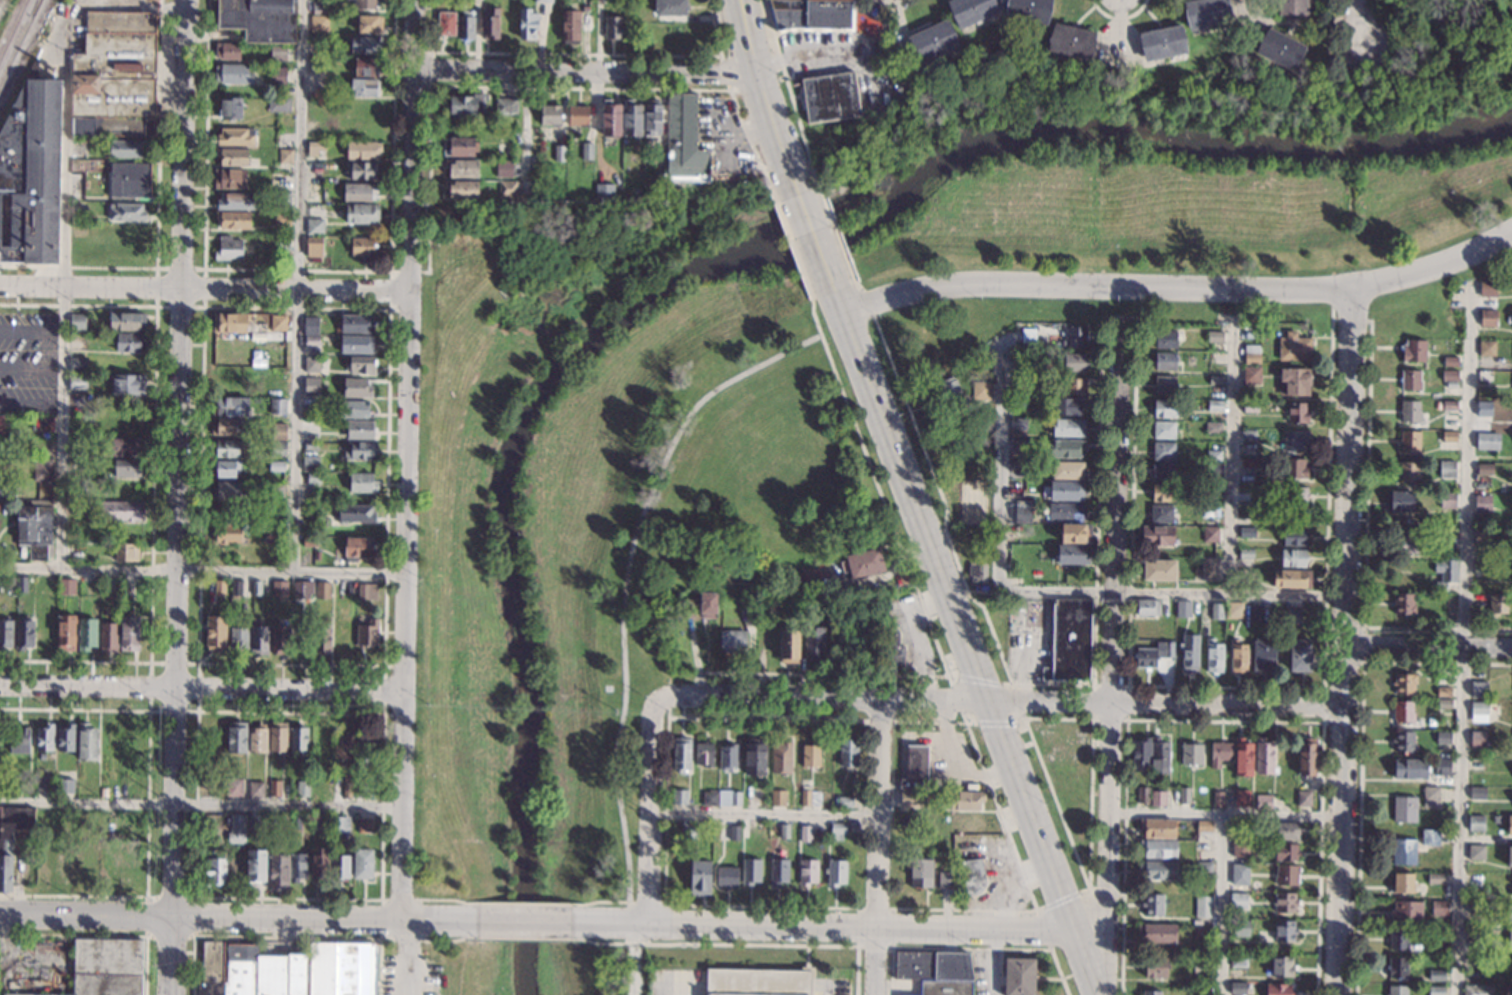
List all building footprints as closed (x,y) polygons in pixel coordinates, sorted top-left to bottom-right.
[(217,28),(217,0),(295,0),(295,43),(244,43),(244,29),(217,28)] [(313,14),(313,0),(327,0),(327,14),(313,14)] [(354,9),(354,0),(377,0),(377,10),(354,9)] [(655,16),(655,0),(687,0),(687,15),(655,16)] [(775,30),(768,0),(851,0),(851,29),(790,30),(773,34),(772,30),(775,30)] [(946,1),(948,0),(993,0),(998,11),(958,29),(946,1)] [(1004,16),(1008,0),(1051,0),(1046,25),(1004,16)] [(1183,1),(1188,0),(1226,0),(1231,22),(1189,30),(1183,1)] [(1277,14),(1277,0),(1306,0),(1305,15),(1277,14)] [(501,10),(512,10),(512,13),(518,13),(518,37),(517,37),(517,39),(481,39),(482,17),(487,17),(487,8),(501,8),(501,10)] [(532,12),(538,12),(537,40),(520,39),(520,8),(532,9),(532,12)] [(468,17),(475,17),(475,40),(457,39),(458,17),(462,17),(462,10),(467,10),(468,17)] [(578,44),(564,43),(564,10),(579,10),(578,44)] [(153,137),(71,136),(72,54),(84,54),(84,33),(86,33),(86,12),(155,13),(153,137)] [(455,35),(438,35),(438,12),(455,12),(455,35)] [(328,31),(310,31),(310,15),(328,16),(328,31)] [(382,33),(358,32),(358,16),(382,16),(382,33)] [(622,17),(621,39),(604,38),(605,16),(622,17)] [(960,46),(944,53),(946,56),(936,61),(935,58),(921,65),(908,36),(947,18),(960,46)] [(1095,32),(1089,60),(1047,51),(1054,22),(1095,32)] [(1187,53),(1144,61),(1138,32),(1181,24),(1187,53)] [(1281,34),(1283,30),(1292,35),(1290,39),(1305,46),(1292,72),(1255,53),(1268,27),(1281,34)] [(382,52),(378,52),(378,53),(351,52),(351,47),(348,47),(348,36),(383,37),(382,52)] [(240,43),(239,61),(220,60),(220,58),(215,58),(216,43),(240,43)] [(286,62),(271,62),(270,46),(286,46),(286,62)] [(324,72),(309,72),(309,57),(325,57),(324,72)] [(378,60),(382,60),(382,71),(377,71),(377,77),(355,76),(355,57),(378,58),(378,60)] [(57,264),(0,262),(0,130),(33,61),(38,61),(36,79),(60,80),(57,264)] [(248,73),(253,73),(253,83),(221,83),(221,81),(215,81),(215,66),(220,66),(220,64),(248,64),(248,73)] [(286,84),(270,84),(270,67),(286,67),(286,84)] [(860,115),(807,123),(801,79),(854,71),(860,115)] [(377,96),(350,96),(350,79),(377,79),(377,96)] [(485,117),(476,117),(476,114),(445,113),(445,105),(449,105),(449,96),(472,96),(472,93),(486,94),(485,117)] [(696,150),(709,150),(709,182),(668,181),(667,95),(697,94),(696,150)] [(290,98),(289,112),(268,112),(268,97),(290,98)] [(241,98),(242,118),(221,119),(220,98),(241,98)] [(517,114),(495,114),(495,98),(517,98),(517,114)] [(659,104),(661,104),(660,137),(648,137),(648,129),(644,129),(644,104),(646,104),(646,100),(659,100),(659,104)] [(643,136),(623,136),(624,104),(643,105),(643,136)] [(561,126),(552,126),(552,125),(541,125),(541,105),(561,106),(561,126)] [(622,136),(602,135),(602,105),(622,105),(622,136)] [(589,127),(579,127),(579,125),(569,125),(569,106),(589,106),(589,127)] [(381,130),(377,130),(377,136),(341,135),(342,119),(382,120),(381,130)] [(254,145),(217,145),(217,134),(220,134),(220,129),(254,129),(254,145)] [(474,142),(478,142),(478,152),(474,152),(474,157),(449,156),(449,137),(474,137),(474,142)] [(145,158),(103,157),(103,151),(109,151),(110,140),(146,141),(145,158)] [(325,151),(318,151),(318,156),(308,155),(308,142),(325,142),(325,151)] [(381,152),(377,152),(377,160),(347,159),(347,142),(381,143),(381,152)] [(593,159),(581,159),(582,142),(593,143),(594,143),(593,159)] [(565,161),(555,161),(555,145),(565,145),(565,161)] [(247,166),(220,165),(220,154),(215,154),(215,148),(248,148),(247,166)] [(292,163),(278,163),(279,149),(293,149),(292,163)] [(478,178),(449,177),(449,163),(454,163),(454,159),(478,160),(478,178)] [(513,177),(496,177),(496,161),(513,161),(513,177)] [(376,179),(351,179),(351,162),(376,162),(376,179)] [(150,198),(120,198),(120,180),(110,180),(110,163),(150,163),(150,198)] [(246,188),(214,189),(214,169),(246,169),(246,188)] [(477,199),(449,198),(449,184),(454,184),(454,181),(478,182),(477,199)] [(516,197),(499,196),(499,181),(516,181),(516,197)] [(320,196),(322,196),(321,204),(306,204),(307,183),(320,183),(320,196)] [(377,194),(372,194),(372,201),(344,201),(344,183),(377,184),(377,194)] [(613,198),(595,198),(595,184),(614,184),(613,198)] [(663,201),(652,201),(652,185),(663,185),(663,201)] [(291,204),(277,204),(277,191),(291,191),(291,204)] [(253,209),(216,210),(216,199),(220,199),(220,193),(253,192),(253,209)] [(143,210),(146,210),(146,220),(108,220),(108,203),(143,203),(143,210)] [(379,223),(346,223),(347,205),(379,205),(379,223)] [(249,229),(221,228),(221,212),(250,212),(249,229)] [(291,214),(291,224),(274,224),(274,213),(291,214)] [(323,235),(306,235),(306,219),(323,219),(323,235)] [(146,239),(106,238),(106,224),(146,225),(146,239)] [(232,240),(242,240),(242,258),(230,258),(230,260),(214,260),(214,251),(218,251),(219,236),(232,236),(232,240)] [(322,257),(307,256),(307,237),(322,237),(322,257)] [(374,238),(373,264),(362,264),(362,255),(352,255),(352,238),(374,238)] [(1497,280),(1496,297),(1480,296),(1480,279),(1497,280)] [(1496,327),(1480,327),(1481,309),(1496,310),(1496,327)] [(247,332),(212,332),(212,311),(247,312),(247,332)] [(145,330),(110,330),(110,313),(145,313),(145,330)] [(84,329),(70,329),(70,314),(84,314),(84,329)] [(286,331),(271,331),(271,315),(286,315),(286,331)] [(374,333),(341,332),(341,315),(374,315),(374,333)] [(318,336),(304,335),(304,316),(314,316),(318,317),(318,336)] [(1086,335),(1089,335),(1089,340),(1086,339),(1086,347),(1067,347),(1068,327),(1086,327),(1086,335)] [(1176,348),(1156,348),(1156,330),(1176,331),(1176,348)] [(1222,342),(1207,342),(1207,331),(1223,331),(1222,342)] [(1297,337),(1312,337),(1312,361),(1279,362),(1278,337),(1285,337),(1285,331),(1297,331),(1297,337)] [(145,352),(116,351),(117,333),(145,333),(145,352)] [(247,349),(250,349),(250,354),(213,353),(213,335),(248,336),(247,349)] [(320,345),(305,345),(305,336),(320,336),(320,345)] [(373,353),(341,353),(341,336),(373,336),(373,353)] [(1425,362),(1402,361),(1402,344),(1405,344),(1405,339),(1425,339),(1425,362)] [(1495,356),(1479,356),(1479,341),(1495,341),(1495,356)] [(1259,346),(1259,364),(1244,364),(1244,345),(1259,346)] [(287,366),(272,366),(272,351),(287,351),(287,366)] [(1175,370),(1155,370),(1156,352),(1175,353),(1176,353),(1175,370)] [(1084,371),(1064,371),(1065,354),(1085,354),(1084,371)] [(87,373),(71,373),(71,357),(87,357),(87,373)] [(320,357),(319,372),(304,372),(304,357),(320,357)] [(375,375),(349,375),(350,357),(352,357),(375,357),(375,375)] [(1458,366),(1443,366),(1443,357),(1458,357),(1458,366)] [(1260,365),(1259,383),(1243,383),(1244,365),(1260,365)] [(243,385),(217,385),(217,384),(212,384),(212,366),(244,366),(243,385)] [(1310,369),(1309,396),(1284,395),(1284,381),(1279,381),(1280,368),(1310,369)] [(1420,380),(1422,380),(1421,391),(1400,390),(1401,370),(1420,370),(1420,380)] [(1458,388),(1446,388),(1446,381),(1441,381),(1442,370),(1458,370),(1458,388)] [(1492,372),(1492,381),(1478,381),(1478,372),(1492,372)] [(86,390),(69,389),(70,374),(86,375),(86,390)] [(281,386),(265,386),(265,374),(281,374),(281,386)] [(145,394),(112,394),(112,375),(145,375),(145,394)] [(1175,393),(1154,392),(1155,375),(1175,376),(1175,393)] [(1223,385),(1209,385),(1209,375),(1223,376),(1223,385)] [(955,380),(956,379),(965,402),(962,403),(964,407),(951,412),(950,409),(947,410),(938,385),(940,385),(939,382),(953,376),(955,380)] [(319,393),(304,393),(305,378),(319,378),(319,393)] [(367,386),(373,386),(373,398),(344,397),(344,378),(367,378),(367,386)] [(1087,385),(1086,385),(1086,395),(1064,395),(1064,378),(1087,378),(1087,385)] [(989,399),(972,399),(972,382),(989,382),(989,399)] [(249,398),(248,417),(211,416),(211,397),(249,398)] [(1085,407),(1082,407),(1081,415),(1055,414),(1055,398),(1085,399),(1085,407)] [(285,414),(270,414),(270,399),(285,399),(285,414)] [(364,405),(368,405),(368,411),(373,411),(373,419),(339,418),(340,400),(364,400),(364,405)] [(1175,418),(1154,417),(1154,400),(1176,401),(1175,418)] [(1221,411),(1208,410),(1208,400),(1221,400),(1221,411)] [(1458,401),(1458,410),(1442,409),(1443,400),(1458,401)] [(1258,401),(1258,412),(1243,412),(1243,401),(1258,401)] [(1419,412),(1422,412),(1421,422),(1419,422),(1419,423),(1401,422),(1401,401),(1419,401),(1419,412)] [(1492,402),(1491,416),(1477,416),(1477,402),(1492,402)] [(1307,404),(1307,410),(1308,410),(1308,423),(1286,422),(1287,404),(1307,404)] [(53,417),(53,430),(32,430),(32,416),(53,417)] [(139,434),(107,434),(107,417),(139,417),(139,434)] [(244,435),(211,435),(212,418),(244,419),(244,435)] [(1027,430),(1011,429),(1011,418),(1027,419),(1027,430)] [(1085,437),(1053,436),(1053,419),(1085,420),(1085,437)] [(374,439),(345,439),(346,420),(374,420),(374,439)] [(1174,439),(1153,438),(1153,421),(1175,422),(1174,439)] [(1221,433),(1206,433),(1206,422),(1221,423),(1221,433)] [(286,440),(272,440),(272,423),(286,423),(286,440)] [(1256,430),(1255,439),(1241,439),(1242,430),(1256,430)] [(1308,431),(1307,444),(1304,444),(1303,451),(1284,450),(1284,430),(1308,431)] [(1419,431),(1419,452),(1400,452),(1400,431),(1419,431)] [(1457,442),(1442,442),(1442,431),(1457,431),(1457,442)] [(1499,433),(1499,450),(1476,449),(1476,433),(1499,433)] [(52,449),(37,449),(37,438),(52,438),(52,449)] [(85,453),(70,453),(70,438),(85,438),(85,453)] [(139,447),(136,447),(136,456),(100,456),(101,438),(139,438),(139,447)] [(1027,452),(1011,452),(1011,440),(1027,440),(1027,452)] [(1084,449),(1079,449),(1079,458),(1049,458),(1049,440),(1084,440),(1084,449)] [(242,445),(245,445),(245,451),(242,451),(242,457),(216,457),(216,456),(212,456),(213,441),(242,441),(242,445)] [(286,442),(286,456),(270,456),(271,441),(286,442)] [(373,459),(344,458),(344,448),(350,448),(350,441),(352,441),(373,441),(373,459)] [(317,451),(304,450),(305,442),(317,442),(317,451)] [(1174,460),(1152,459),(1153,442),(1174,443),(1174,460)] [(1221,461),(1206,461),(1207,450),(1221,451),(1221,461)] [(319,472),(302,472),(303,456),(319,456),(319,472)] [(52,481),(34,480),(34,458),(53,458),(52,481)] [(1254,458),(1254,467),(1241,467),(1241,458),(1254,458)] [(1305,459),(1304,466),(1307,466),(1307,478),(1282,477),(1282,458),(1305,459)] [(236,461),(240,461),(240,469),(235,469),(235,477),(216,477),(217,459),(236,459),(236,461)] [(139,477),(114,476),(114,460),(139,460),(139,477)] [(284,462),(284,471),(269,471),(269,461),(284,462)] [(1083,469),(1086,469),(1086,476),(1083,476),(1083,480),(1052,479),(1052,461),(1083,462),(1083,469)] [(1456,461),(1455,478),(1439,477),(1440,461),(1456,461)] [(1418,472),(1421,472),(1421,483),(1399,483),(1399,462),(1418,462),(1418,472)] [(1175,480),(1153,480),(1153,463),(1174,464),(1175,464),(1175,480)] [(1220,479),(1205,478),(1206,463),(1221,463),(1220,479)] [(1493,475),(1477,475),(1477,464),(1493,464),(1493,475)] [(320,484),(307,484),(307,473),(321,473),(320,484)] [(373,480),(378,480),(378,493),(350,492),(350,473),(373,473),(373,480)] [(15,497),(0,497),(0,480),(15,480),(15,497)] [(1025,490),(1010,489),(1010,480),(1026,480),(1025,490)] [(239,493),(242,493),(242,498),(213,498),(213,492),(216,492),(216,481),(239,482),(239,493)] [(1083,500),(1050,500),(1050,481),(1083,482),(1083,500)] [(284,498),(267,498),(267,483),(284,483),(284,498)] [(1174,501),(1152,501),(1153,484),(1174,485),(1174,501)] [(1219,496),(1203,496),(1203,485),(1219,485),(1219,496)] [(317,504),(302,503),(302,486),(317,487),(317,504)] [(1307,488),(1307,507),(1288,507),(1288,488),(1307,488)] [(1413,513),(1389,512),(1390,491),(1414,491),(1413,513)] [(1455,493),(1455,509),(1440,508),(1440,492),(1455,493)] [(1491,512),(1475,512),(1475,495),(1491,495),(1491,512)] [(51,545),(53,545),(52,557),(46,557),(46,560),(29,560),(29,545),(17,544),(18,507),(29,507),(29,500),(52,500),(51,545)] [(143,521),(100,520),(100,501),(142,502),(143,502),(143,521)] [(373,511),(376,511),(376,522),(339,521),(339,504),(373,505),(373,511)] [(1082,521),(1049,521),(1049,504),(1082,504),(1082,521)] [(1172,522),(1151,522),(1151,505),(1172,506),(1172,522)] [(1030,522),(1014,522),(1015,506),(1017,506),(1031,506),(1030,522)] [(1218,517),(1202,516),(1202,506),(1219,506),(1218,517)] [(241,543),(227,543),(227,544),(218,544),(218,543),(214,543),(214,524),(242,524),(241,543)] [(1091,543),(1061,542),(1061,524),(1091,524),(1091,543)] [(1172,544),(1141,543),(1142,525),(1173,526),(1172,544)] [(1219,542),(1203,542),(1203,526),(1219,527),(1219,542)] [(1455,527),(1455,537),(1435,537),(1435,526),(1455,527)] [(283,543),(265,543),(265,527),(283,528),(283,543)] [(1255,527),(1254,537),(1239,537),(1239,527),(1255,527)] [(1418,528),(1418,542),(1423,542),(1423,555),(1400,554),(1401,527),(1418,528)] [(1305,529),(1305,546),(1283,546),(1283,528),(1305,529)] [(1490,545),(1474,545),(1474,528),(1490,529),(1490,545)] [(987,536),(987,548),(972,548),(973,535),(987,536)] [(318,538),(317,546),(303,546),(303,537),(318,538)] [(371,549),(368,549),(368,557),(356,557),(356,562),(345,562),(345,537),(372,538),(371,549)] [(83,559),(69,559),(69,544),(83,544),(83,559)] [(138,561),(115,561),(115,558),(109,558),(109,544),(139,544),(138,561)] [(1089,563),(1058,563),(1057,564),(1058,546),(1090,546),(1089,563)] [(885,571),(851,580),(849,571),(842,573),(839,562),(848,560),(845,556),(878,547),(885,571)] [(1253,549),(1253,559),(1239,558),(1239,549),(1253,549)] [(1305,550),(1305,567),(1281,567),(1281,549),(1305,550)] [(987,557),(986,583),(971,583),(971,576),(968,576),(969,562),(975,563),(975,556),(987,557)] [(1218,580),(1201,580),(1201,558),(1218,558),(1218,580)] [(1456,582),(1448,582),(1448,593),(1430,593),(1430,584),(1436,584),(1436,581),(1440,581),(1440,572),(1433,572),(1433,559),(1457,559),(1456,582)] [(1175,580),(1143,580),(1143,560),(1176,561),(1175,580)] [(1488,561),(1487,575),(1473,574),(1473,561),(1488,561)] [(818,584),(799,584),(799,568),(818,569),(818,584)] [(1310,571),(1310,588),(1272,587),(1272,570),(1310,571)] [(27,592),(17,592),(17,576),(27,577),(27,592)] [(14,591),(4,591),(4,577),(14,577),(14,591)] [(74,595),(59,595),(59,579),(75,579),(74,595)] [(133,596),(121,596),(121,580),(133,580),(133,596)] [(225,596),(215,596),(215,580),(225,580),(225,596)] [(242,596),(229,596),(230,580),(242,580),(242,596)] [(262,595),(251,595),(251,580),(262,580),(262,595)] [(286,597),(271,597),(272,581),(287,581),(286,597)] [(314,593),(309,593),(309,599),(293,599),(293,581),(314,581),(314,593)] [(330,598),(315,598),(315,583),(331,583),(330,598)] [(376,600),(357,599),(358,584),(376,584),(376,600)] [(717,618),(701,618),(700,593),(717,592),(717,618)] [(1413,605),(1415,605),(1415,614),(1394,614),(1394,593),(1413,593),(1413,605)] [(1508,596),(1507,613),(1500,612),(1500,617),(1490,616),(1490,607),(1489,607),(1489,595),(1508,596)] [(1455,612),(1444,612),(1444,596),(1455,596),(1455,612)] [(1089,682),(1051,681),(1051,680),(1041,680),(1041,668),(1051,668),(1052,599),(1090,600),(1089,682)] [(1159,616),(1136,616),(1136,600),(1159,600),(1159,616)] [(1190,618),(1175,617),(1176,601),(1190,601),(1190,618)] [(1242,619),(1225,618),(1225,602),(1229,602),(1242,602),(1242,619)] [(1223,619),(1210,619),(1211,603),(1212,603),(1223,603),(1223,619)] [(1260,622),(1250,622),(1250,605),(1261,605),(1260,622)] [(1301,624),(1286,623),(1287,608),(1300,608),(1301,608),(1301,624)] [(75,651),(57,650),(58,614),(75,614),(75,651)] [(226,653),(206,653),(207,615),(226,615),(226,653)] [(30,620),(33,620),(33,647),(25,647),(25,651),(15,651),(16,621),(21,621),(21,616),(30,617),(30,620)] [(4,650),(0,650),(0,621),(1,621),(1,617),(8,617),(8,620),(13,620),(13,646),(10,646),(10,647),(4,647),(4,650)] [(139,651),(120,651),(120,617),(139,617),(139,651)] [(96,646),(89,646),(89,651),(79,651),(79,618),(96,618),(96,646)] [(260,625),(268,625),(268,655),(250,655),(250,626),(253,626),(253,619),(261,619),(260,625)] [(377,646),(364,646),(364,649),(358,648),(358,645),(356,645),(356,625),(370,625),(370,619),(378,619),(377,646)] [(326,629),(331,629),(330,650),(326,650),(326,655),(314,655),(315,622),(326,623),(326,629)] [(118,652),(100,652),(100,623),(118,623),(118,652)] [(823,627),(822,655),(815,655),(815,661),(804,660),(805,625),(823,627)] [(289,655),(270,654),(271,626),(289,626),(289,655)] [(248,649),(230,649),(230,628),(248,628),(248,649)] [(895,629),(897,631),(898,634),(898,646),(904,647),(903,667),(884,667),(884,628),(895,629)] [(746,631),(745,652),(720,651),(721,630),(746,631)] [(800,663),(780,663),(781,631),(801,631),(800,663)] [(1197,671),(1180,671),(1180,654),(1178,654),(1178,642),(1182,643),(1182,634),(1198,634),(1197,671)] [(1214,643),(1222,644),(1222,672),(1206,672),(1207,638),(1215,638),(1214,643)] [(1271,641),(1274,641),(1274,648),(1275,648),(1275,659),(1273,659),(1273,673),(1252,673),(1252,640),(1256,640),(1256,638),(1271,638),(1271,641)] [(1238,644),(1247,644),(1246,672),(1231,672),(1231,639),(1238,639),(1238,644)] [(1310,671),(1289,671),(1290,639),(1309,639),(1310,639),(1310,671)] [(1173,658),(1163,658),(1163,642),(1173,642),(1173,658)] [(1156,668),(1150,668),(1150,670),(1145,670),(1145,667),(1136,667),(1136,649),(1156,649),(1156,668)] [(1416,684),(1414,684),(1414,694),(1394,693),(1394,673),(1416,674),(1416,684)] [(1486,698),(1472,698),(1472,682),(1486,682),(1486,698)] [(1451,697),(1437,696),(1437,686),(1451,686),(1451,697)] [(1451,700),(1451,708),(1437,708),(1437,699),(1451,700)] [(1412,712),(1415,712),(1414,724),(1402,724),(1402,722),(1394,722),(1394,701),(1412,701),(1412,712)] [(1487,722),(1471,722),(1471,702),(1488,703),(1487,722)] [(246,753),(227,752),(228,722),(246,723),(246,753)] [(288,752),(268,752),(269,722),(288,722),(288,752)] [(89,729),(96,729),(96,760),(78,760),(78,723),(89,723),(89,729)] [(75,751),(57,750),(57,727),(67,727),(67,724),(75,724),(75,751)] [(53,751),(37,751),(37,726),(54,726),(53,751)] [(29,753),(9,752),(10,727),(29,728),(29,753)] [(266,753),(249,753),(249,727),(267,727),(266,753)] [(307,755),(290,754),(291,727),(308,727),(307,755)] [(1413,742),(1415,742),(1415,752),(1394,751),(1394,731),(1413,732),(1413,742)] [(1484,746),(1470,746),(1470,731),(1485,732),(1484,746)] [(351,758),(334,758),(334,735),(341,735),(341,732),(351,733),(351,758)] [(1450,744),(1436,744),(1437,732),(1450,732),(1450,744)] [(376,759),(355,759),(356,735),(376,735),(376,759)] [(1149,771),(1131,771),(1132,741),(1140,741),(1140,737),(1150,737),(1149,771)] [(1244,742),(1252,742),(1252,776),(1234,775),(1234,737),(1244,737),(1244,742)] [(1273,774),(1256,774),(1256,737),(1273,737),(1273,774)] [(690,769),(673,769),(674,738),(690,739),(690,769)] [(765,775),(744,775),(745,738),(766,739),(765,775)] [(1315,775),(1297,775),(1297,739),(1316,739),(1315,775)] [(858,767),(839,767),(840,740),(858,740),(858,767)] [(791,773),(771,773),(771,743),(782,743),(782,741),(792,741),(791,773)] [(820,741),(820,767),(802,766),(803,745),(811,745),(811,741),(820,741)] [(1168,774),(1150,773),(1151,741),(1169,742),(1168,774)] [(1231,760),(1220,760),(1220,768),(1210,768),(1211,742),(1231,742),(1231,760)] [(714,767),(704,767),(704,765),(695,764),(696,743),(714,743),(714,767)] [(737,768),(731,768),(731,772),(726,772),(726,769),(719,769),(720,746),(726,746),(726,744),(737,744),(737,768)] [(1201,765),(1181,765),(1181,744),(1201,744),(1201,765)] [(927,790),(899,789),(900,779),(905,779),(906,745),(927,746),(927,790)] [(1426,779),(1393,778),(1394,758),(1427,759),(1426,779)] [(1449,775),(1435,775),(1435,758),(1450,759),(1449,775)] [(1484,771),(1470,770),(1471,759),(1484,759),(1484,771)] [(351,799),(343,798),(343,774),(352,774),(351,799)] [(50,791),(36,791),(36,775),(51,775),(50,791)] [(73,793),(56,793),(56,779),(74,779),(73,793)] [(242,797),(226,796),(226,786),(222,786),(223,779),(242,779),(242,797)] [(309,797),(297,796),(297,780),(309,781),(309,797)] [(280,796),(269,796),(270,781),(280,781),(280,796)] [(367,781),(367,798),(354,797),(355,781),(367,781)] [(263,798),(248,797),(249,782),(264,782),(263,798)] [(810,791),(821,791),(821,806),(801,806),(801,786),(810,786),(810,791)] [(1148,803),(1137,803),(1138,787),(1148,787),(1148,803)] [(1189,803),(1179,803),(1179,787),(1190,787),(1189,803)] [(1439,787),(1438,807),(1423,807),(1423,787),(1439,787)] [(1485,799),(1470,799),(1470,787),(1485,787),(1485,799)] [(1249,806),(1234,806),(1234,789),(1249,790),(1249,806)] [(688,804),(672,804),(672,790),(688,790),(688,804)] [(741,806),(718,806),(718,790),(741,790),(741,806)] [(1310,806),(1297,806),(1297,790),(1311,790),(1310,806)] [(785,806),(770,806),(770,791),(786,791),(785,806)] [(926,806),(900,806),(900,791),(904,791),(926,791),(926,806)] [(985,801),(980,801),(980,811),(951,810),(951,791),(985,792),(985,801)] [(1165,805),(1151,805),(1152,791),(1166,791),(1165,805)] [(717,806),(702,805),(703,792),(717,792),(717,806)] [(1223,807),(1213,806),(1213,792),(1214,792),(1223,792),(1223,807)] [(1271,810),(1256,810),(1256,794),(1271,795),(1271,810)] [(852,808),(837,807),(837,797),(852,797),(852,808)] [(1417,822),(1393,821),(1394,797),(1417,797),(1417,822)] [(11,892),(0,891),(0,808),(34,808),(34,830),(14,830),(14,831),(12,831),(11,892)] [(915,828),(900,827),(901,811),(915,812),(915,828)] [(46,813),(45,828),(36,827),(37,812),(46,813)] [(1002,831),(951,830),(951,813),(995,814),(1002,831)] [(245,843),(227,843),(227,832),(230,833),(230,814),(243,815),(245,815),(245,843)] [(289,830),(278,830),(278,814),(288,815),(289,815),(289,830)] [(262,831),(248,831),(248,815),(263,815),(262,831)] [(300,816),(300,830),(291,830),(292,815),(300,816)] [(312,831),(324,832),(325,816),(312,816),(312,831)] [(349,832),(332,832),(332,816),(348,817),(349,817),(349,832)] [(1483,832),(1468,832),(1469,816),(1484,816),(1483,832)] [(372,833),(358,833),(358,818),(373,818),(372,833)] [(1175,838),(1144,838),(1144,825),(1140,825),(1140,820),(1175,819),(1175,838)] [(1212,832),(1211,832),(1211,835),(1200,835),(1200,831),(1197,831),(1197,820),(1212,820),(1212,832)] [(697,839),(680,839),(681,822),(697,822),(697,839)] [(846,834),(843,834),(842,840),(830,840),(830,823),(846,823),(846,834)] [(1299,840),(1276,840),(1277,837),(1269,836),(1269,823),(1277,823),(1299,823),(1299,840)] [(790,838),(779,838),(780,824),(790,824),(790,838)] [(740,840),(729,840),(729,825),(740,825),(740,840)] [(811,842),(800,842),(800,826),(811,826),(811,842)] [(1439,845),(1421,845),(1421,830),(1439,830),(1439,845)] [(1415,865),(1392,864),(1392,839),(1416,840),(1415,865)] [(1177,859),(1144,858),(1144,846),(1140,846),(1140,840),(1177,840),(1177,859)] [(1248,851),(1234,851),(1234,842),(1248,842),(1248,851)] [(1297,849),(1299,849),(1299,855),(1297,855),(1297,861),(1274,861),(1274,843),(1297,844),(1297,849)] [(1484,860),(1468,860),(1469,845),(1484,845),(1484,860)] [(328,877),(311,877),(312,848),(328,848),(328,877)] [(372,879),(353,879),(353,849),(373,849),(372,879)] [(265,883),(246,882),(247,850),(266,850),(265,883)] [(288,890),(270,890),(270,853),(289,854),(288,890)] [(306,879),(298,879),(298,882),(290,882),(291,853),(306,854),(306,879)] [(218,860),(225,860),(225,884),(205,884),(205,859),(210,859),(210,854),(218,854),(218,860)] [(349,878),(347,878),(347,882),(333,882),(333,877),(331,877),(331,855),(350,856),(349,878)] [(698,861),(711,861),(710,896),(690,895),(691,857),(698,858),(698,861)] [(932,859),(932,888),(909,887),(909,858),(932,859)] [(986,885),(980,893),(967,896),(961,862),(982,858),(986,885)] [(761,882),(753,882),(753,886),(742,886),(743,859),(761,860),(761,882)] [(788,882),(780,883),(780,886),(770,886),(771,860),(789,860),(788,882)] [(817,883),(809,883),(809,886),(799,886),(799,860),(818,860),(817,883)] [(846,884),(838,884),(838,887),(827,887),(827,873),(824,873),(824,868),(828,868),(828,860),(846,861),(846,884)] [(1177,879),(1138,879),(1139,861),(1177,862),(1177,879)] [(1213,872),(1196,872),(1196,862),(1213,862),(1213,872)] [(1248,885),(1231,885),(1230,864),(1248,864),(1248,885)] [(1299,865),(1299,874),(1297,874),(1297,885),(1275,885),(1276,864),(1299,865)] [(738,887),(730,886),(730,889),(724,889),(724,886),(716,886),(716,867),(738,867),(738,887)] [(955,888),(938,887),(938,872),(956,872),(955,888)] [(1412,895),(1392,894),(1392,873),(1412,873),(1412,895)] [(1444,874),(1444,884),(1427,883),(1427,873),(1444,874)] [(1482,888),(1467,887),(1467,874),(1482,874),(1482,888)] [(1247,893),(1246,910),(1230,910),(1230,892),(1247,893)] [(1295,899),(1298,899),(1297,906),(1295,906),(1295,912),(1274,912),(1275,892),(1295,893),(1295,899)] [(1163,916),(1144,916),(1144,895),(1163,894),(1163,916)] [(1211,917),(1195,917),(1195,896),(1212,896),(1211,917)] [(1447,915),(1431,915),(1431,900),(1447,901),(1447,915)] [(1421,922),(1390,922),(1390,909),(1394,909),(1394,901),(1422,902),(1421,922)] [(1482,913),(1467,913),(1467,902),(1482,902),(1482,913)] [(1249,937),(1234,937),(1234,920),(1249,920),(1249,937)] [(1294,921),(1294,928),(1296,928),(1296,934),(1294,934),(1293,942),(1274,941),(1274,920),(1294,921)] [(1175,925),(1175,943),(1141,942),(1141,931),(1137,931),(1137,924),(1175,925)] [(1211,938),(1194,938),(1194,925),(1211,926),(1211,938)] [(1407,949),(1389,949),(1389,929),(1407,929),(1407,949)] [(1482,941),(1467,941),(1467,930),(1482,930),(1482,941)] [(142,940),(141,994),(73,994),(74,939),(142,940)] [(307,954),(306,994),(197,994),(197,983),(202,983),(202,941),(223,942),(223,983),(226,983),(227,944),(258,945),(256,956),(287,956),(288,954),(307,954)] [(376,946),(375,994),(308,994),(309,942),(374,943),(376,946)] [(970,980),(970,994),(920,994),(920,979),(895,979),(896,952),(969,953),(973,980),(970,980)] [(1246,966),(1229,966),(1230,955),(1246,955),(1246,966)] [(1293,964),(1293,977),(1269,977),(1270,955),(1293,956),(1293,964)] [(1167,978),(1145,978),(1145,957),(1167,957),(1167,978)] [(1407,978),(1388,978),(1388,957),(1408,957),(1407,978)] [(1035,959),(1034,994),(1004,994),(1005,958),(1035,959)] [(1481,967),(1466,967),(1466,958),(1481,958),(1481,967)] [(813,967),(813,994),(705,994),(706,969),(800,971),(800,967),(813,967)] [(1444,981),(1429,981),(1429,969),(1444,969),(1444,981)] [(1245,994),(1229,994),(1229,982),(1245,982),(1245,994)] [(1292,988),(1292,994),(1266,994),(1266,982),(1289,983),(1289,988),(1292,988)] [(1406,986),(1406,994),(1388,994),(1388,986),(1406,986)] [(1444,986),(1444,994),(1428,994),(1428,986),(1444,986)] [(1492,986),(1492,994),(1464,994),(1464,986),(1492,986)]
